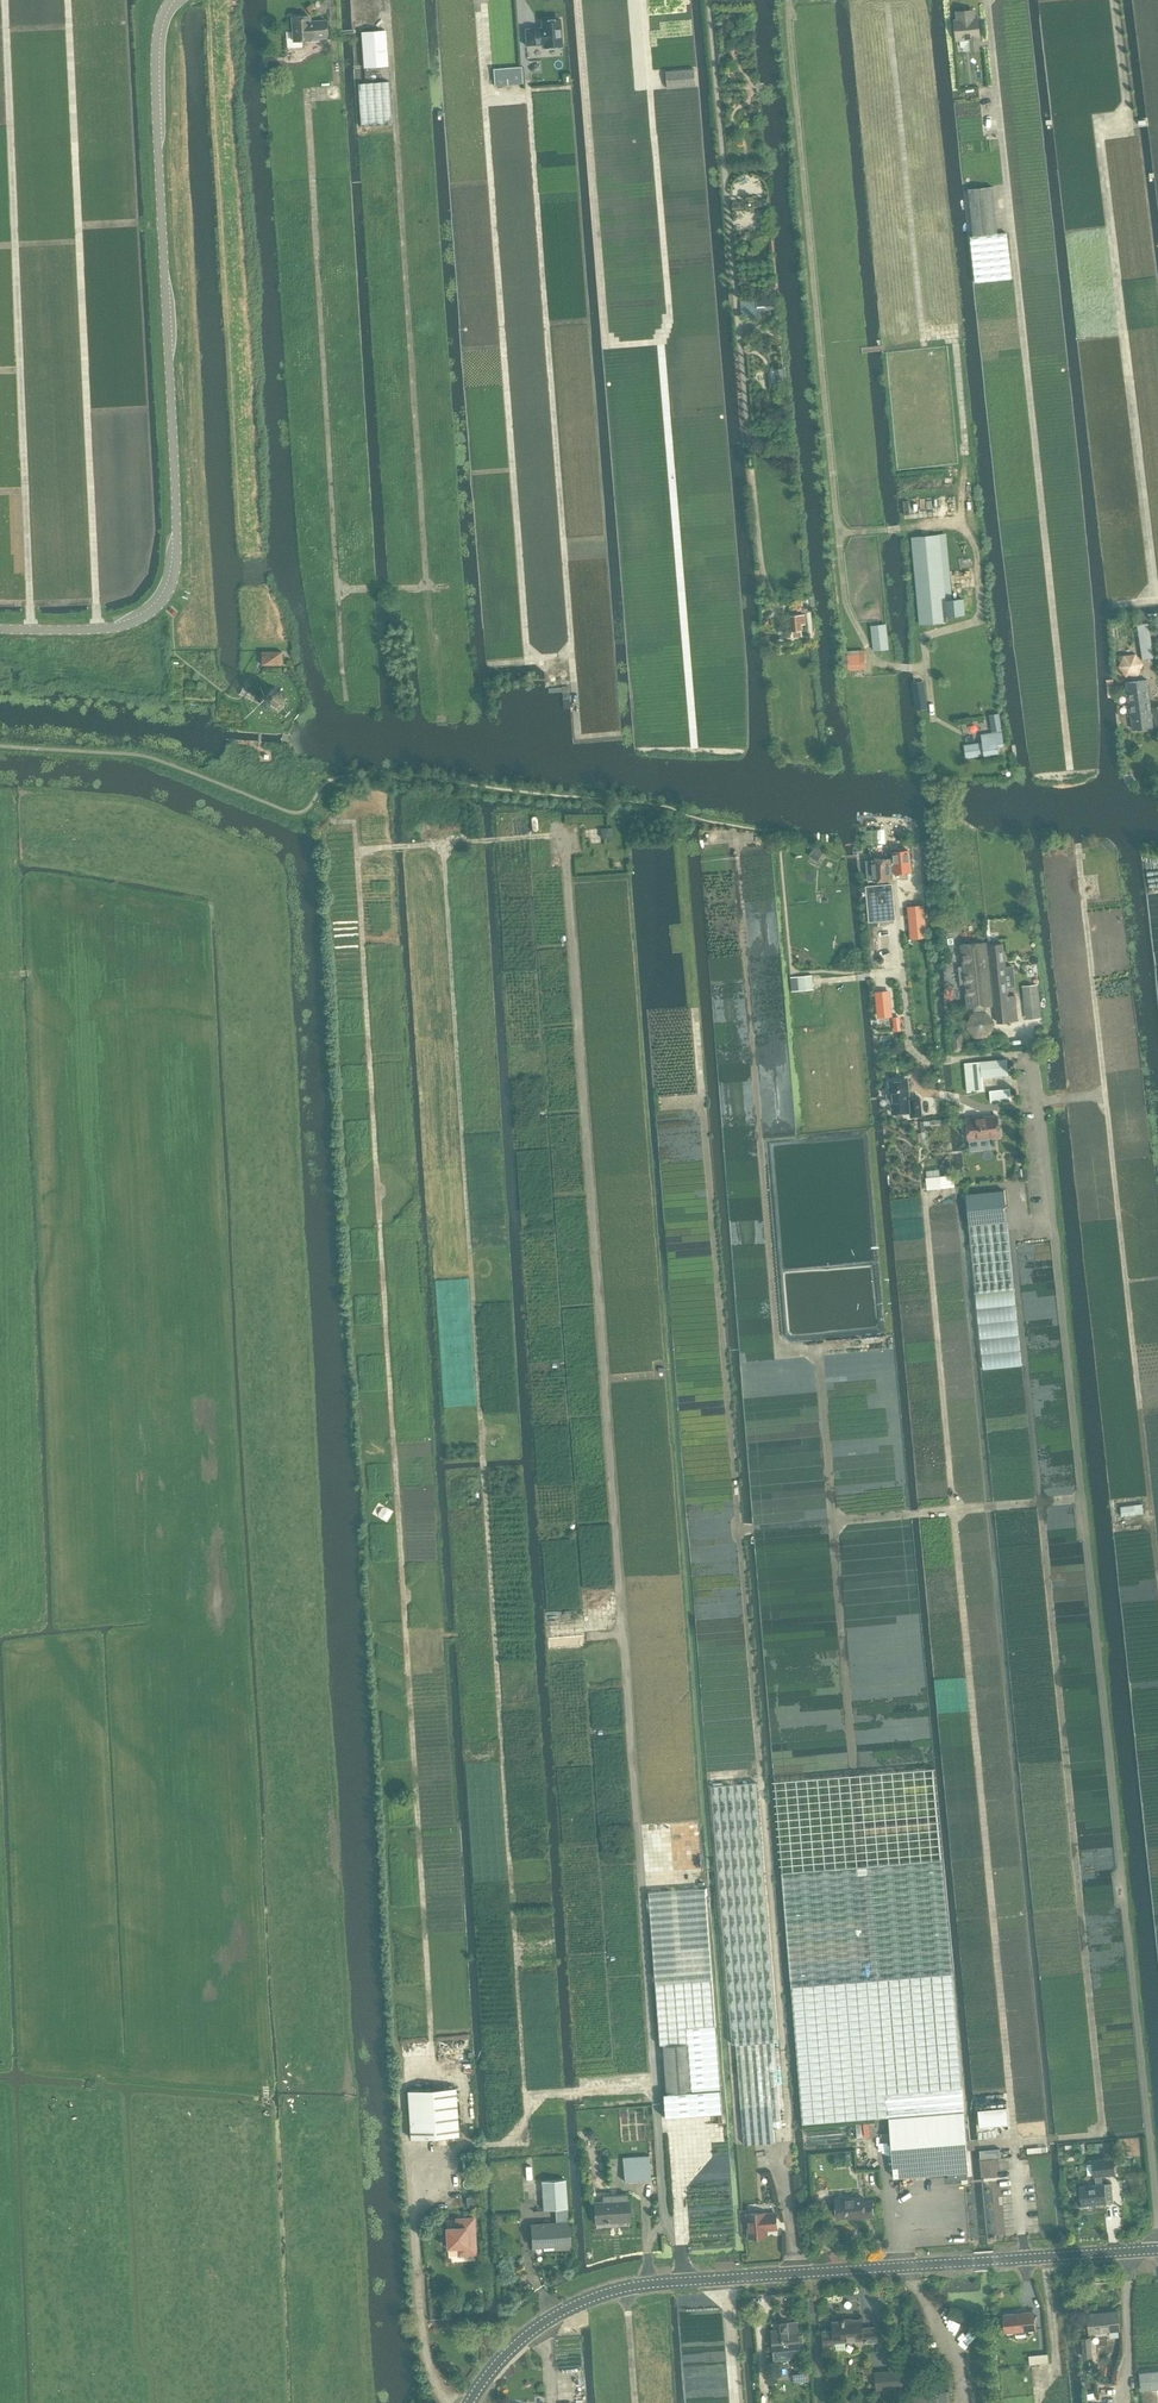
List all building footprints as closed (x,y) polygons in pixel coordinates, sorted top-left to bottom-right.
[(956,12),(957,20),(954,20),(955,29),(954,30),(953,32),(953,34),(954,35),(956,37),(957,40),(970,39),(971,51),(979,50),(978,38),(980,38),(978,17),(975,18),(974,10),(956,12)] [(310,22),(309,16),(292,18),(293,41),(311,40),(311,39),(327,38),(326,21),(310,22)] [(536,28),(523,29),(525,46),(541,45),(541,48),(560,46),(558,19),(539,21),(540,30),(536,30),(536,28)] [(362,32),(364,68),(388,66),(385,30),(362,32)] [(493,69),(494,86),(523,84),(522,67),(493,69)] [(666,72),(668,89),(696,86),(695,69),(666,72)] [(358,84),(361,127),(392,125),(389,82),(358,84)] [(974,236),(970,237),(975,283),(1012,279),(1007,233),(997,234),(992,187),(969,189),(974,236)] [(740,302),(741,319),(757,317),(757,311),(775,309),(773,298),(740,302)] [(783,370),(775,370),(777,383),(785,382),(783,370)] [(945,617),(964,615),(963,600),(944,601),(939,536),(912,538),(919,625),(946,623),(945,617)] [(790,616),(792,631),(802,630),(801,624),(806,624),(805,615),(790,616)] [(1138,624),(1142,660),(1153,659),(1149,623),(1138,624)] [(888,643),(885,624),(879,625),(871,626),(873,644),(888,643)] [(261,652),(261,665),(282,665),(282,651),(261,652)] [(850,652),(848,652),(849,657),(849,664),(864,663),(863,651),(850,652)] [(1118,667),(1126,677),(1138,676),(1143,664),(1136,654),(1123,656),(1118,667)] [(1157,727),(1157,707),(1153,708),(1153,714),(1151,715),(1147,680),(1126,682),(1132,730),(1153,728),(1151,718),(1154,718),(1155,727),(1157,727)] [(927,709),(923,682),(914,683),(913,683),(917,710),(927,709)] [(261,700),(265,710),(275,712),(282,707),(285,708),(287,702),(284,701),(285,698),(281,691),(272,687),(263,692),(261,700)] [(964,746),(965,758),(998,754),(997,747),(1003,747),(1002,741),(1001,732),(995,733),(985,734),(981,735),(983,744),(964,746)] [(1052,757),(1053,770),(1063,769),(1062,756),(1052,757)] [(612,828),(601,828),(601,838),(613,837),(612,828)] [(893,852),(893,859),(872,860),(873,864),(866,864),(868,882),(890,880),(890,874),(910,872),(908,851),(893,852)] [(870,921),(894,919),(891,885),(867,887),(870,921)] [(953,888),(946,889),(947,903),(954,902),(953,888)] [(924,914),(909,915),(910,933),(926,931),(924,914)] [(964,966),(958,967),(960,984),(966,984),(968,1007),(968,1008),(974,1007),(985,1006),(991,1006),(991,1005),(985,942),(962,944),(964,966)] [(990,945),(998,1023),(1017,1021),(1014,996),(1007,997),(1004,971),(1002,944),(990,945)] [(797,977),(799,991),(813,990),(812,975),(797,977)] [(1037,985),(1022,986),(1025,1008),(1040,1007),(1037,985)] [(876,993),(879,1017),(891,1015),(889,992),(876,993)] [(961,1034),(952,1035),(953,1051),(963,1050),(961,1034)] [(964,1063),(966,1092),(983,1091),(982,1078),(1009,1075),(1007,1059),(964,1063)] [(888,1093),(887,1094),(887,1101),(889,1103),(891,1102),(892,1113),(910,1112),(911,1117),(922,1115),(920,1098),(909,1099),(907,1080),(889,1082),(890,1092),(888,1093)] [(989,1091),(990,1103),(1011,1101),(1010,1089),(989,1091)] [(964,1120),(966,1140),(997,1137),(995,1117),(964,1120)] [(925,1178),(926,1190),(955,1187),(954,1175),(925,1178)] [(964,1195),(967,1226),(1005,1222),(1002,1191),(964,1195)] [(1005,1222),(967,1226),(966,1226),(973,1294),(1012,1289),(1005,1222)] [(1120,1506),(1121,1516),(1143,1514),(1141,1504),(1120,1506)] [(757,1783),(711,1787),(732,2044),(737,2043),(744,2144),(775,2142),(774,2128),(781,2127),(774,2040),(778,2040),(757,1783)] [(857,1866),(783,1872),(803,2124),(890,2117),(894,2177),(948,2173),(949,2180),(968,2179),(967,2171),(969,2171),(942,1860),(867,1866),(857,1866)] [(706,1888),(648,1892),(659,2045),(663,2045),(687,2043),(691,2091),(666,2093),(662,2093),(664,2117),(722,2113),(716,2025),(706,1888)] [(687,2043),(663,2045),(666,2093),(691,2091),(687,2043)] [(408,2091),(410,2138),(458,2135),(455,2088),(408,2091)] [(1007,2108),(978,2110),(980,2127),(1008,2124),(1007,2108)] [(863,2124),(865,2138),(875,2137),(874,2123),(863,2124)] [(743,2151),(744,2169),(758,2168),(756,2150),(743,2151)] [(623,2157),(624,2181),(650,2180),(648,2156),(623,2157)] [(1096,2185),(1080,2186),(1082,2205),(1082,2204),(1095,2203),(1095,2204),(1114,2202),(1112,2183),(1102,2184),(1101,2176),(1115,2174),(1114,2167),(1113,2158),(1092,2160),(1092,2162),(1086,2163),(1088,2175),(1094,2174),(1094,2176),(1095,2176),(1096,2185)] [(541,2181),(543,2209),(567,2208),(565,2179),(541,2181)] [(628,2194),(602,2195),(602,2201),(594,2202),(596,2221),(629,2219),(628,2194)] [(836,2199),(837,2218),(865,2216),(865,2217),(874,2216),(873,2200),(864,2200),(864,2197),(836,2199)] [(765,2214),(765,2212),(748,2214),(750,2237),(752,2237),(754,2239),(758,2239),(759,2237),(766,2236),(766,2229),(777,2228),(776,2214),(765,2214)] [(475,2254),(473,2218),(456,2219),(457,2228),(446,2228),(447,2235),(445,2235),(443,2238),(444,2244),(446,2246),(447,2246),(447,2247),(458,2247),(458,2255),(475,2254)] [(570,2248),(568,2222),(531,2224),(532,2246),(543,2246),(543,2249),(570,2248)] [(1088,2313),(1089,2333),(1120,2330),(1118,2310),(1088,2313)] [(1025,2330),(1036,2329),(1034,2311),(1004,2314),(1005,2332),(1016,2331),(1016,2334),(1026,2332),(1025,2330)] [(833,2321),(834,2329),(823,2330),(824,2342),(835,2341),(863,2338),(863,2342),(877,2341),(876,2327),(863,2328),(862,2318),(833,2321)] [(781,2329),(772,2330),(774,2351),(775,2359),(790,2358),(789,2350),(799,2349),(799,2342),(804,2342),(803,2334),(798,2334),(797,2322),(788,2322),(788,2321),(781,2322),(781,2329)] [(1082,2338),(1083,2357),(1092,2356),(1090,2337),(1082,2338)] [(1038,2355),(1039,2363),(1048,2362),(1047,2354),(1038,2355)] [(875,2372),(876,2388),(900,2387),(899,2370),(875,2372)] [(1138,2372),(1140,2389),(1157,2387),(1157,2370),(1138,2372)] [(794,2374),(794,2382),(808,2381),(808,2373),(794,2374)] [(914,2402),(950,2402),(949,2390),(913,2393),(914,2402)]
